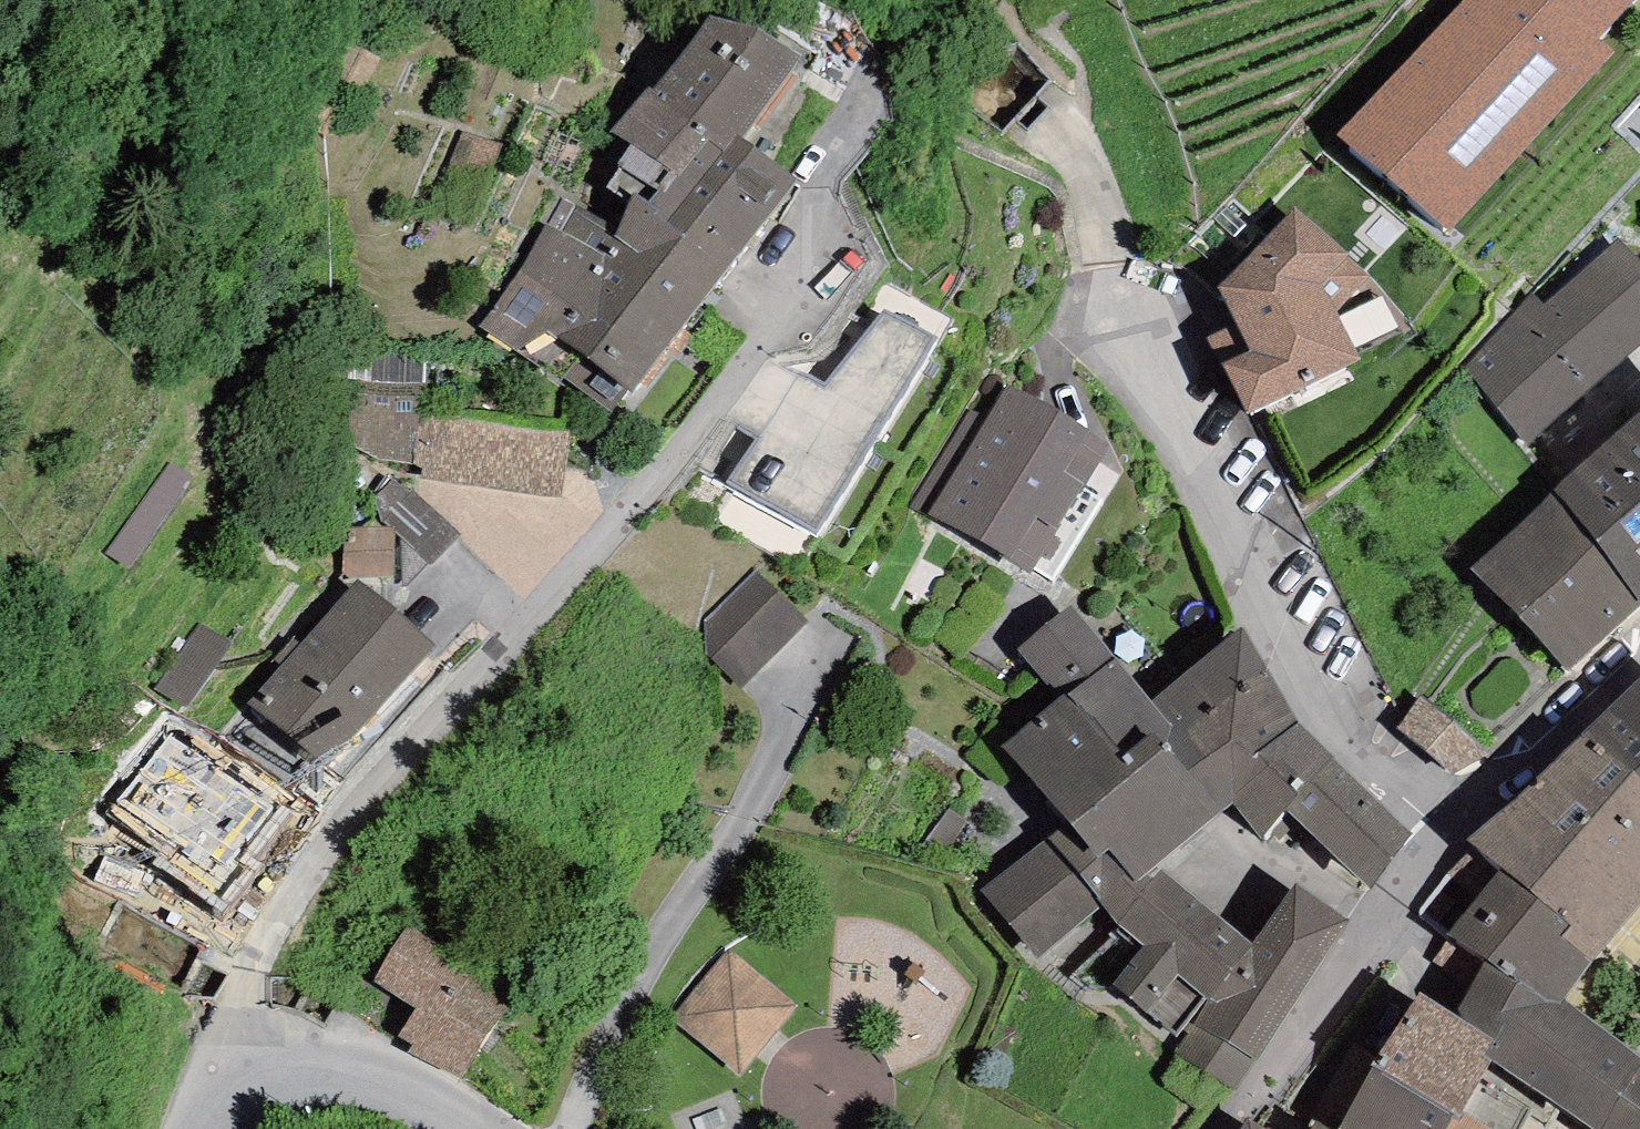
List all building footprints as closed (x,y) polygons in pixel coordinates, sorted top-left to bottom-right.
[(1340,133),(1450,233),(1615,54),(1598,38),(1633,0),(1462,0),(1340,133)] [(648,85),(612,131),(633,143),(678,178),(709,139),(725,152),(737,136),(802,55),(758,25),(709,16),(654,90),(648,85)] [(505,148),(459,131),(428,218),(473,234),(505,148)] [(796,182),(737,136),(725,152),(709,139),(678,178),(633,143),(617,164),(621,167),(607,185),(628,202),(634,194),(729,268),(796,182)] [(560,194),(539,240),(673,335),(729,268),(634,194),(628,202),(620,226),(560,194)] [(1297,207),(1216,287),(1237,323),(1207,336),(1249,414),(1360,360),(1338,311),(1375,279),(1297,207)] [(1464,369),(1528,445),(1639,346),(1639,261),(1620,238),(1543,307),(1532,295),(1464,369)] [(629,395),(673,335),(539,240),(520,270),(478,327),(612,411),(624,391),(629,395)] [(936,338),(884,310),(825,386),(802,372),(726,483),(816,534),(936,338)] [(426,355),(344,351),(345,443),(378,460),(415,464),(421,414),(426,355)] [(1109,444),(1007,384),(986,419),(969,408),(911,505),(1030,576),(1109,444)] [(1554,492),(1637,600),(1639,598),(1639,411),(1554,492)] [(570,434),(421,414),(415,464),(421,465),(419,479),(562,498),(570,434)] [(193,481),(168,463),(103,552),(128,569),(193,481)] [(1554,492),(1470,569),(1567,673),(1639,608),(1639,598),(1637,600),(1554,492)] [(394,528),(343,528),(343,576),(394,576),(394,528)] [(807,621),(756,569),(704,619),(706,656),(740,690),(807,621)] [(433,645),(356,579),(248,704),(324,770),(433,645)] [(1016,646),(1060,702),(1113,659),(1069,604),(1016,646)] [(231,644),(197,622),(155,686),(189,708),(231,644)] [(1243,626),(1151,700),(1173,724),(1162,735),(1231,806),(1235,801),(1261,837),(1287,809),(1338,767),(1296,720),(1243,626)] [(1060,702),(1002,747),(1066,820),(1098,860),(1110,850),(1137,882),(1159,865),(1231,806),(1162,735),(1173,724),(1151,700),(1113,659),(1060,702)] [(1582,732),(1639,781),(1639,678),(1582,732)] [(1484,761),(1424,708),(1399,736),(1450,781),(1484,761)] [(110,812),(164,852),(223,772),(173,735),(169,732),(110,812)] [(1582,732),(1466,837),(1503,868),(1572,925),(1557,938),(1592,962),(1639,905),(1639,781),(1582,732)] [(1338,767),(1287,809),(1372,890),(1413,833),(1338,767)] [(287,819),(223,772),(164,852),(154,865),(222,915),(260,864),(257,861),(287,819)] [(1066,820),(1047,834),(1116,924),(1145,944),(1112,985),(1183,1042),(1252,946),(1159,865),(1137,882),(1110,850),(1098,860),(1066,820)] [(1037,959),(1099,909),(1043,839),(981,889),(1037,959)] [(1572,925),(1503,868),(1447,936),(1487,961),(1556,1010),(1564,1001),(1592,962),(1557,938),(1572,925)] [(1349,922),(1295,885),(1252,946),(1183,1042),(1176,1052),(1235,1089),(1349,922)] [(412,915),(406,925),(374,983),(415,1006),(397,1037),(464,1074),(519,974),(412,915)] [(799,1004),(729,947),(671,1017),(742,1075),(799,1004)] [(1452,1014),(1493,1039),(1483,1056),(1491,1061),(1595,1128),(1639,1128),(1639,1056),(1564,1001),(1556,1010),(1487,961),(1452,1014)] [(1452,1014),(1419,993),(1397,1027),(1374,1064),(1456,1115),(1460,1110),(1477,1082),(1491,1061),(1483,1056),(1493,1039),(1452,1014)] [(1374,1064),(1335,1128),(1445,1128),(1456,1115),(1374,1064)] [(1460,1110),(1456,1115),(1445,1128),(1496,1128),(1460,1110)] [(1249,1118),(1241,1128),(1268,1128),(1249,1118)]
